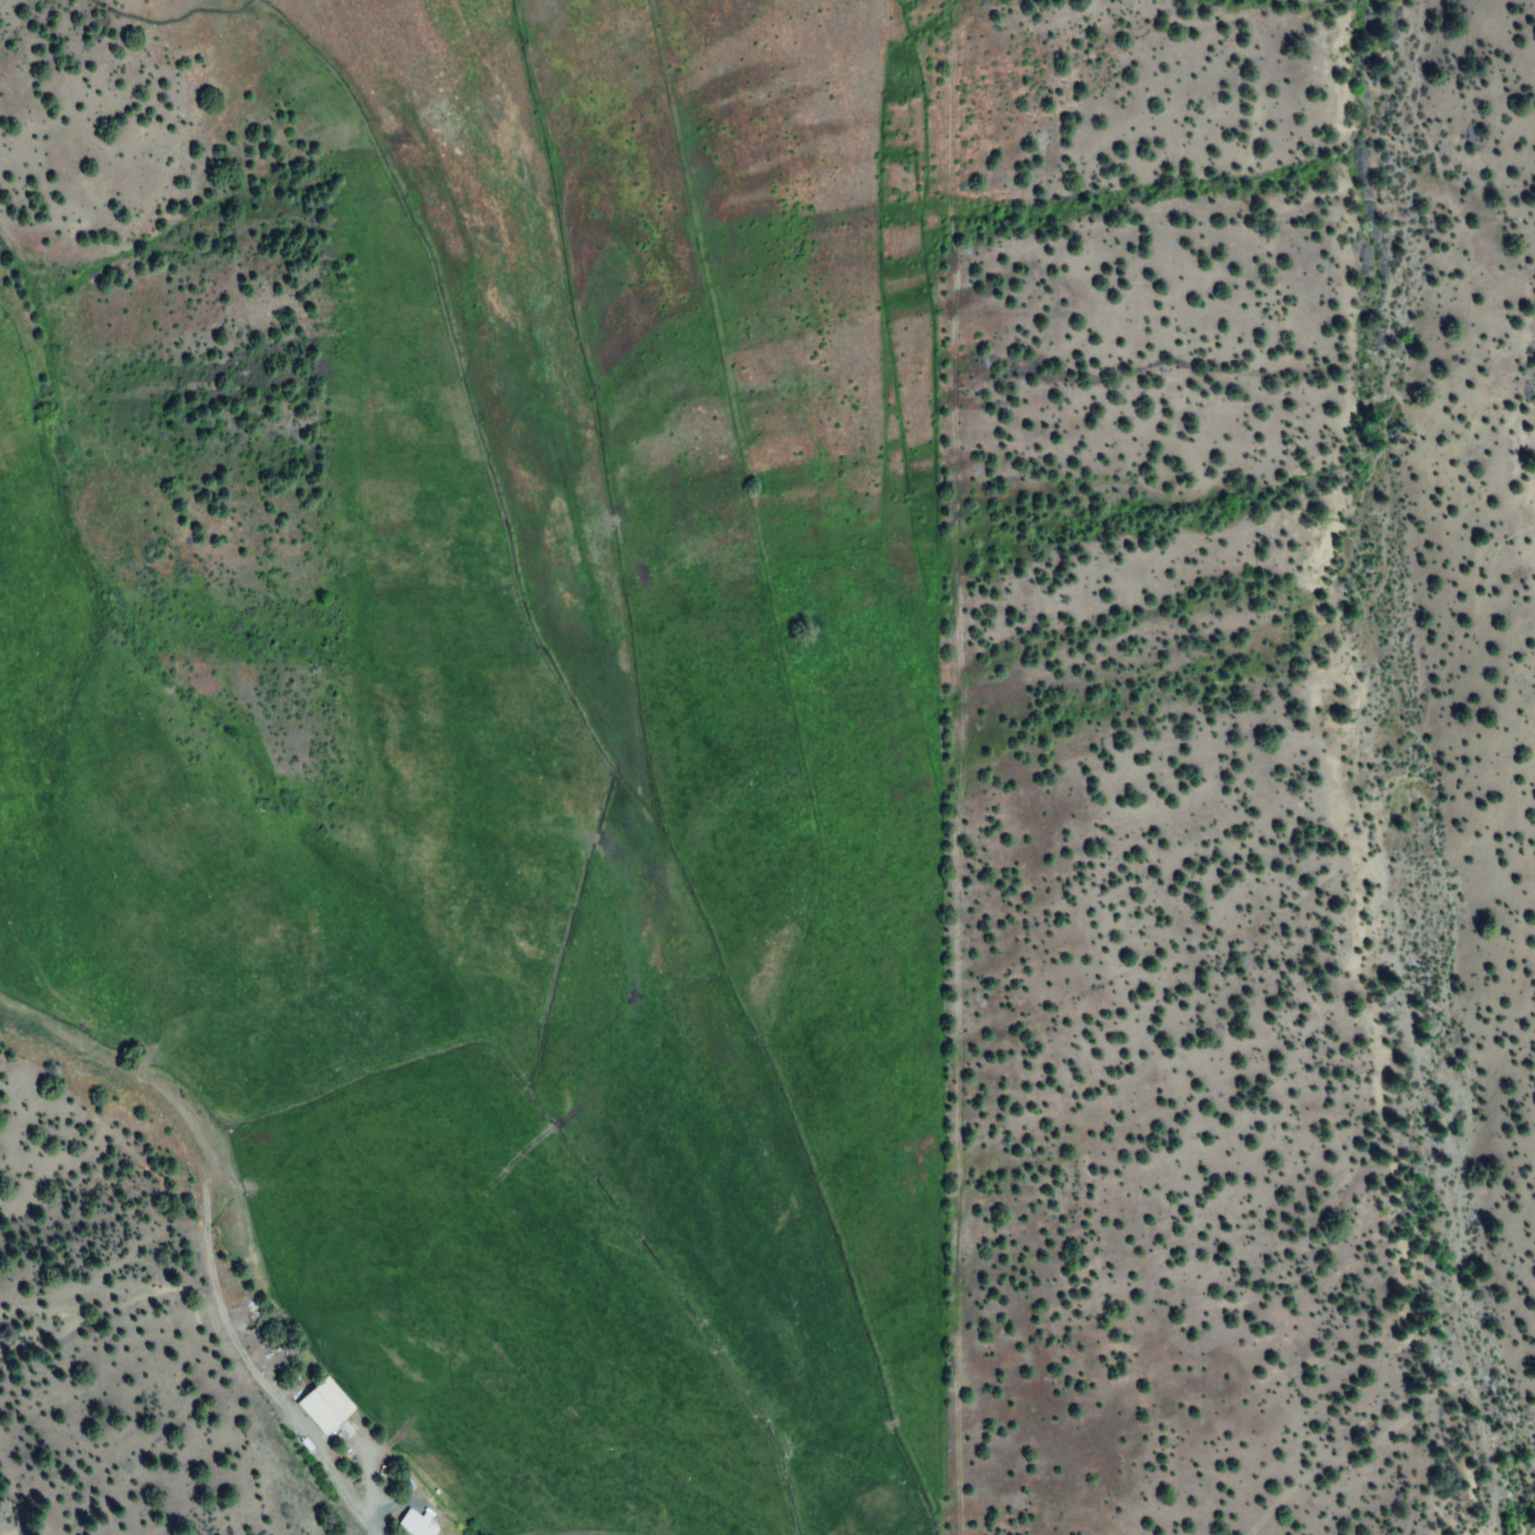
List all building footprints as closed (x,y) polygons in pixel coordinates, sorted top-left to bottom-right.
[(324,1437),(355,1409),(326,1375),(294,1402),(324,1437)]
